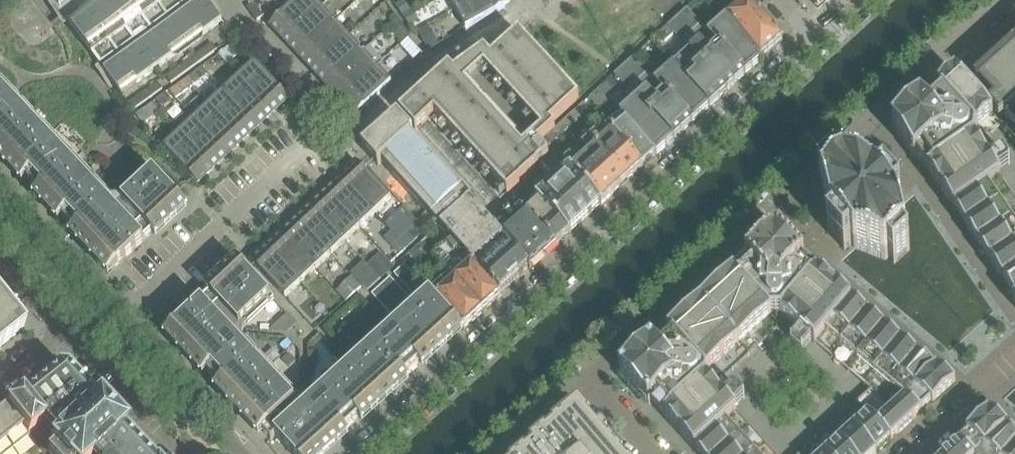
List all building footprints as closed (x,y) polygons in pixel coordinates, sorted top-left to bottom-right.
[(10,0),(0,0),(0,9),(10,0)] [(105,71),(138,47),(171,23),(203,0),(52,0),(105,71)] [(222,22),(207,1),(206,0),(203,0),(171,23),(188,47),(222,22)] [(321,8),(313,0),(298,0),(270,27),(285,42),(321,8)] [(475,0),(449,0),(455,11),(475,0)] [(505,8),(501,0),(475,0),(455,11),(466,30),(505,8)] [(411,13),(403,1),(395,7),(403,18),(411,13)] [(782,42),(751,2),(726,23),(761,61),(782,42)] [(263,18),(255,4),(247,9),(257,22),(263,18)] [(298,57),(335,23),(321,8),(285,42),(298,57)] [(761,61),(726,23),(724,21),(709,34),(687,10),(667,28),(673,35),(689,53),(672,68),(709,108),(761,61)] [(417,22),(411,13),(403,18),(410,27),(417,22)] [(188,47),(171,23),(138,47),(156,71),(188,47)] [(237,36),(228,23),(222,27),(232,41),(237,36)] [(312,72),(349,38),(335,23),(298,57),(312,72)] [(665,43),(673,35),(667,28),(659,35),(665,43)] [(428,36),(424,29),(416,33),(420,41),(428,36)] [(577,98),(514,31),(496,49),(491,43),(481,51),(480,49),(449,72),(444,67),(405,104),(401,100),(392,108),(396,112),(394,114),(411,132),(423,121),(498,201),(520,180),(535,166),(550,182),(565,167),(561,164),(558,167),(536,144),(553,128),(549,123),(577,98)] [(326,87),(363,53),(349,38),(312,72),(326,87)] [(200,64),(218,51),(213,44),(195,57),(200,64)] [(227,64),(241,54),(234,46),(219,56),(227,64)] [(122,95),(156,71),(138,47),(105,71),(122,95)] [(977,85),(993,102),(987,107),(999,120),(1005,114),(1014,126),(1014,51),(977,85)] [(340,102),(377,68),(363,53),(326,87),(340,102)] [(195,57),(181,67),(186,74),(200,64),(195,57)] [(709,108),(672,68),(655,83),(633,58),(614,76),(636,101),(619,116),(622,119),(621,120),(655,157),(709,108)] [(286,96),(254,64),(239,78),(273,114),(289,100),(286,96)] [(181,67),(167,78),(172,84),(186,74),(181,67)] [(191,87),(208,75),(202,68),(186,80),(191,87)] [(358,114),(391,84),(377,68),(340,102),(355,118),(358,114)] [(1010,165),(991,138),(1002,128),(992,116),(993,116),(955,74),(923,103),(921,100),(892,126),(914,158),(917,156),(954,211),(977,195),(977,194),(1000,178),(997,174),(1010,165)] [(273,114),(239,78),(224,92),(258,128),(273,114)] [(175,99),(191,87),(186,80),(168,93),(175,99)] [(159,83),(144,94),(150,100),(164,90),(159,83)] [(10,97),(0,86),(0,152),(12,164),(44,134),(10,97)] [(604,97),(599,90),(590,99),(595,105),(604,97)] [(258,128),(224,92),(210,106),(244,142),(258,128)] [(144,94),(129,105),(134,112),(135,111),(150,100),(144,94)] [(173,101),(167,94),(158,101),(164,108),(173,101)] [(600,111),(609,103),(604,97),(595,105),(600,111)] [(580,119),(589,111),(583,105),(574,113),(580,119)] [(244,142),(210,106),(195,120),(229,156),(244,142)] [(571,127),(580,119),(574,113),(565,121),(571,127)] [(229,156),(195,120),(180,134),(214,170),(229,156)] [(384,163),(411,139),(394,120),(388,125),(386,124),(383,127),(384,128),(362,148),(362,149),(374,162),(379,167),(384,163)] [(655,157),(621,120),(607,131),(613,137),(615,137),(642,169),(655,157)] [(562,135),(571,127),(565,121),(556,129),(562,135)] [(642,169),(615,137),(613,137),(607,131),(606,131),(603,128),(590,140),(628,182),(642,169)] [(553,143),(562,135),(556,129),(556,130),(547,137),(553,143)] [(93,185),(73,164),(44,134),(12,164),(60,216),(93,185)] [(214,170),(180,134),(165,148),(194,180),(193,181),(194,182),(196,180),(199,184),(214,170)] [(553,143),(547,137),(538,146),(544,152),(553,143)] [(460,193),(411,139),(384,163),(452,239),(480,214),(471,204),(472,203),(462,192),(460,193)] [(628,182),(590,140),(564,163),(602,205),(628,182)] [(530,271),(602,205),(583,184),(566,166),(565,167),(550,182),(532,199),(530,197),(515,211),(494,230),(528,270),(530,271)] [(392,199),(364,171),(361,167),(345,182),(375,215),(392,199)] [(907,242),(898,210),(894,206),(899,202),(901,200),(884,182),(878,188),(875,185),(844,173),(841,175),(837,171),(835,169),(819,183),(825,189),(822,192),(831,224),(834,228),(828,234),(844,252),(851,246),(854,249),(885,261),(888,259),(894,265),(910,251),(904,245),(907,242)] [(112,272),(168,220),(183,205),(176,197),(153,173),(115,209),(93,185),(60,216),(112,272)] [(375,215),(345,182),(330,196),(361,229),(375,215)] [(977,195),(954,211),(966,229),(1002,204),(989,186),(977,194),(977,195)] [(361,229),(330,196),(315,210),(345,243),(361,229)] [(1002,204),(966,229),(978,246),(1014,222),(1002,204)] [(399,241),(415,226),(418,223),(405,209),(386,227),(399,241)] [(345,243),(315,210),(301,225),(331,257),(331,256),(345,243)] [(494,230),(487,222),(480,214),(452,239),(431,257),(449,278),(482,314),(490,307),(502,296),(501,296),(502,295),(499,292),(504,288),(507,291),(524,275),(523,274),(528,270),(494,230)] [(978,246),(991,264),(1014,247),(1014,224),(1014,222),(978,246)] [(331,257),(301,225),(286,238),(316,270),(320,267),(328,259),(331,257)] [(400,257),(423,235),(415,226),(399,241),(392,248),(400,257)] [(852,302),(802,260),(804,258),(775,233),(746,259),(748,262),(701,304),(739,346),(771,317),(772,317),(772,315),(771,315),(765,309),(769,305),(771,308),(773,310),(779,310),(781,308),(784,311),(781,315),(781,317),(815,345),(825,334),(834,323),(834,324),(852,302)] [(316,270),(286,238),(271,253),(300,284),(316,270)] [(417,265),(429,254),(420,245),(408,256),(417,265)] [(991,264),(1003,282),(1014,274),(1014,247),(991,264)] [(300,284),(271,253),(256,267),(285,299),(300,284)] [(384,258),(371,270),(380,280),(393,268),(384,258)] [(366,264),(351,278),(352,278),(360,288),(361,288),(368,293),(381,281),(380,280),(371,270),(366,264)] [(302,410),(281,388),(232,334),(271,298),(240,266),(169,333),(271,441),(276,437),(302,410)] [(400,282),(410,272),(405,266),(394,276),(400,282)] [(405,287),(415,278),(410,272),(400,282),(405,287)] [(1003,282),(1014,298),(1014,299),(1014,300),(1014,299),(1014,274),(1003,282)] [(345,302),(360,288),(352,278),(337,293),(345,302)] [(387,293),(396,284),(391,278),(382,287),(387,293)] [(410,293),(421,284),(415,278),(405,287),(410,293)] [(482,314),(449,278),(432,293),(461,326),(460,327),(463,330),(482,314)] [(392,299),(402,290),(396,284),(387,293),(392,299)] [(416,299),(426,290),(421,284),(410,293),(416,299)] [(377,302),(387,293),(382,287),(372,296),(377,302)] [(398,305),(407,296),(402,290),(392,299),(398,305)] [(444,341),(460,327),(461,326),(432,293),(361,357),(390,390),(444,341)] [(383,308),(392,299),(387,293),(377,302),(383,308)] [(403,311),(412,302),(407,296),(398,305),(403,311)] [(388,314),(398,305),(392,299),(383,308),(388,314)] [(23,329),(0,301),(0,348),(2,346),(23,329)] [(842,348),(869,316),(852,302),(834,324),(834,323),(825,334),(842,348)] [(698,381),(698,376),(698,375),(698,374),(701,371),(706,376),(707,376),(707,375),(739,346),(701,304),(654,347),(652,345),(650,346),(649,346),(621,372),(622,372),(620,374),(621,376),(646,404),(647,404),(649,406),(651,404),(694,451),(715,432),(715,433),(726,423),(737,413),(707,381),(707,380),(705,380),(705,381),(701,385),(698,381)] [(394,320),(403,311),(398,305),(388,314),(394,320)] [(297,325),(288,315),(279,323),(278,323),(270,331),(271,332),(288,334),(297,325)] [(859,362),(885,330),(869,316),(842,348),(859,362)] [(875,376),(902,344),(885,330),(859,362),(875,376)] [(892,390),(919,358),(902,344),(875,376),(892,390)] [(319,366),(319,352),(309,352),(309,366),(319,366)] [(375,404),(390,390),(361,357),(302,410),(276,437),(291,453),(320,453),(375,404)] [(909,396),(914,391),(935,372),(919,358),(892,390),(904,400),(909,396)] [(133,443),(122,431),(123,430),(114,420),(105,410),(103,408),(96,400),(94,402),(65,370),(57,369),(44,380),(18,400),(4,411),(25,437),(26,438),(40,427),(52,440),(46,445),(51,451),(47,453),(144,453),(142,453),(133,443)] [(933,406),(956,386),(937,370),(935,372),(914,391),(909,396),(921,410),(918,414),(919,415),(931,405),(933,406)] [(891,441),(916,418),(919,415),(918,414),(921,410),(909,396),(904,400),(877,425),(875,422),(875,423),(891,441)] [(4,411),(0,414),(0,440),(9,450),(25,437),(4,411)] [(605,442),(608,440),(608,437),(604,432),(601,432),(599,433),(598,433),(597,434),(596,433),(587,422),(588,421),(586,422),(581,415),(574,415),(573,414),(572,415),(573,416),(555,432),(556,433),(533,453),(615,453),(605,442)] [(875,423),(875,422),(868,414),(853,428),(877,453),(891,441),(875,423)] [(985,450),(1008,429),(989,414),(966,434),(968,436),(985,450)] [(740,438),(726,423),(715,433),(715,432),(694,451),(697,453),(723,453),(740,438)] [(853,428),(839,441),(851,453),(877,453),(853,428)] [(1014,447),(1014,439),(1006,431),(1008,429),(985,450),(990,453),(1009,453),(1014,447)] [(968,436),(948,453),(981,453),(985,450),(968,436)] [(740,438),(723,453),(754,453),(740,438)] [(0,440),(0,453),(4,453),(9,450),(0,440)] [(839,441),(824,453),(825,453),(851,453),(839,441)]
